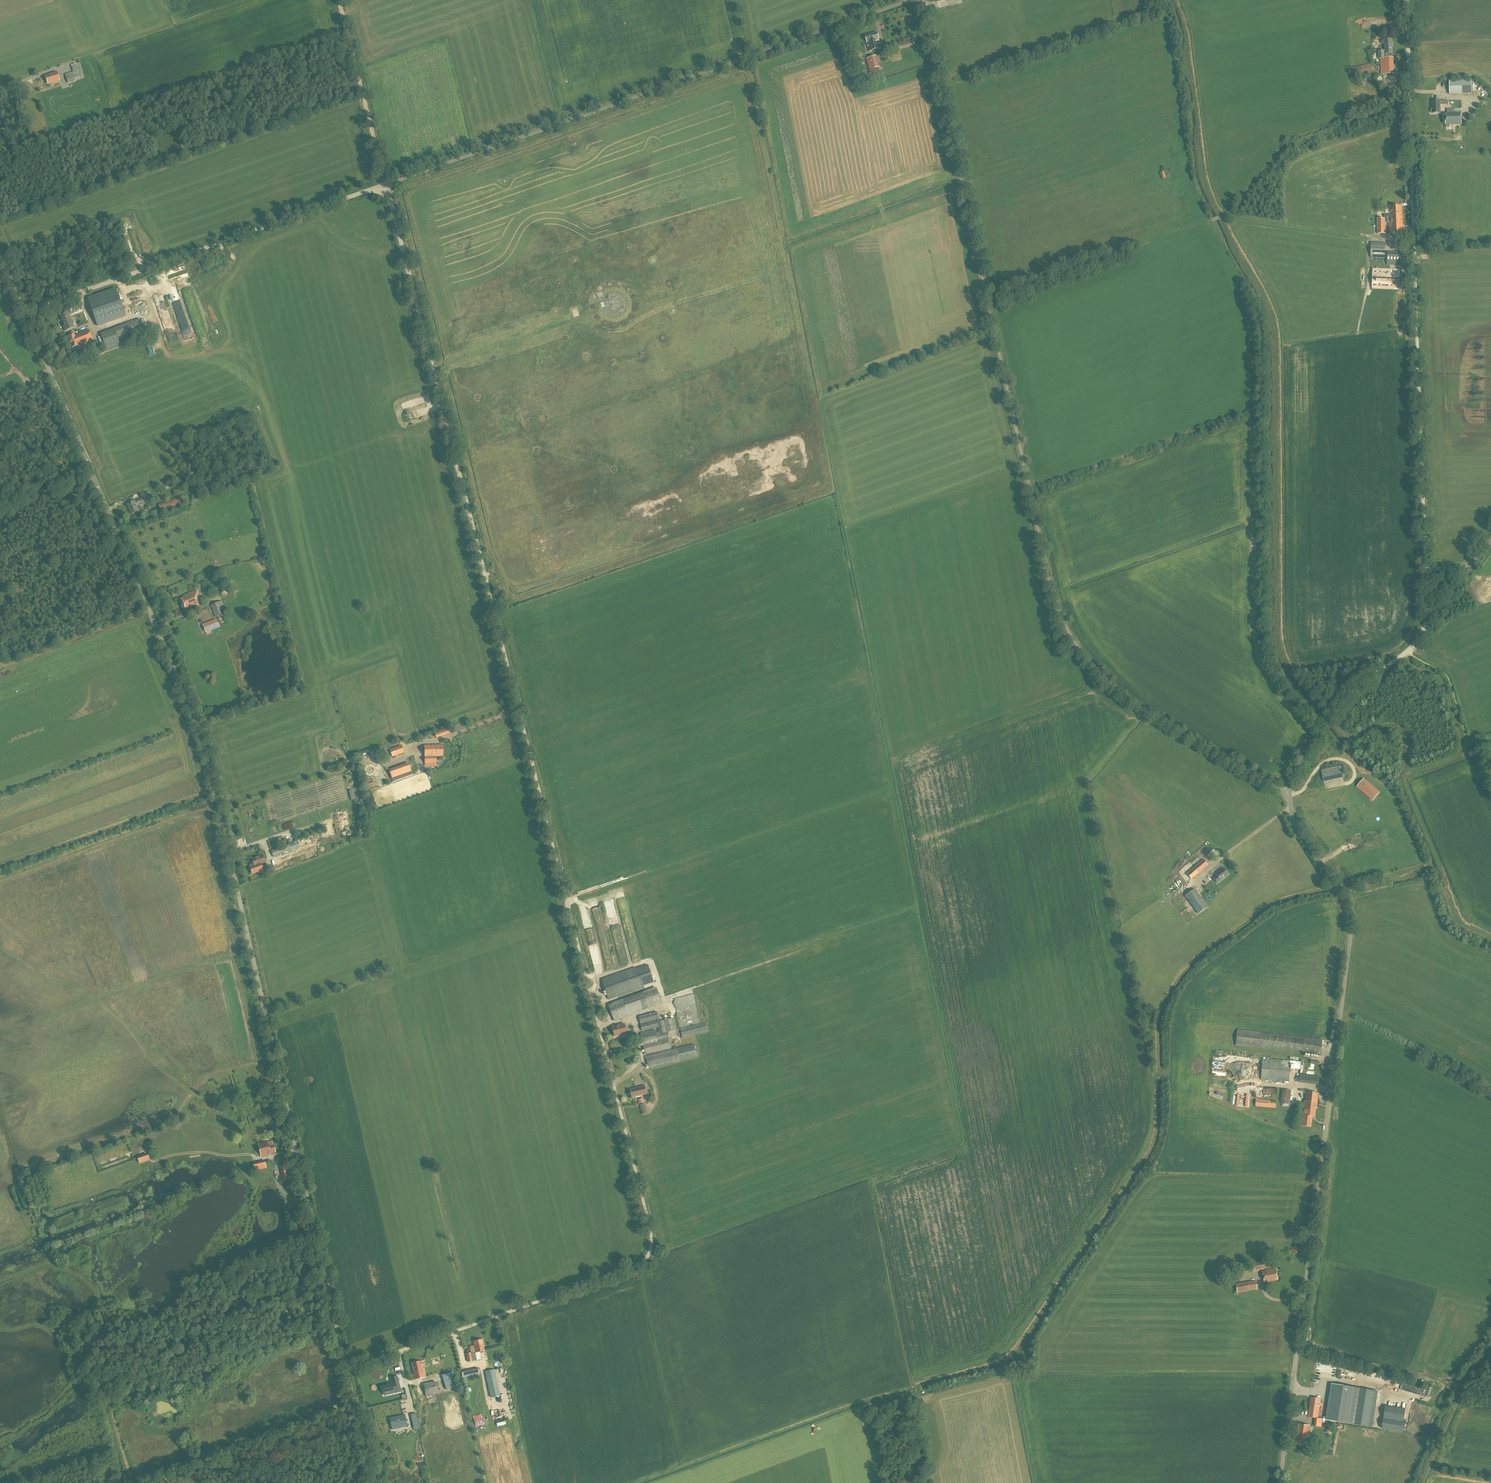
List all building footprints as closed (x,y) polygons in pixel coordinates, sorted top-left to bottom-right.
[(879,40),(877,32),(865,35),(867,42),(866,43),(869,52),(882,49),(880,40),(879,40)] [(1393,44),(1392,39),(1382,40),(1381,41),(1381,43),(1383,44),(1385,44),(1385,50),(1378,50),(1378,58),(1380,58),(1381,74),(1394,74),(1393,57),(1391,58),(1391,54),(1393,54),(1393,47),(1394,47),(1394,44),(1393,44)] [(888,52),(914,45),(913,40),(886,47),(888,52)] [(856,67),(864,64),(858,51),(851,54),(856,67)] [(871,80),(881,77),(879,67),(876,56),(866,58),(869,69),(869,70),(870,76),(871,80)] [(68,83),(82,79),(85,78),(80,62),(71,65),(73,72),(65,74),(68,83)] [(1354,77),(1374,73),(1372,63),(1352,68),(1354,77)] [(52,83),(60,81),(57,72),(50,74),(45,76),(48,84),(52,83)] [(1399,88),(1399,80),(1386,80),(1386,88),(1399,88)] [(1450,94),(1455,94),(1472,93),(1472,80),(1449,81),(1450,94)] [(1432,114),(1440,113),(1440,101),(1432,101),(1432,108),(1431,109),(1431,112),(1432,113),(1432,114)] [(1461,113),(1461,109),(1447,109),(1447,113),(1445,113),(1446,125),(1446,126),(1446,127),(1453,127),(1453,124),(1462,124),(1461,113)] [(1386,223),(1389,223),(1389,233),(1403,233),(1402,214),(1402,206),(1391,206),(1391,214),(1391,215),(1389,215),(1389,214),(1388,214),(1384,215),(1384,218),(1377,218),(1377,234),(1386,234),(1386,223)] [(1385,258),(1386,243),(1371,242),(1371,258),(1385,258)] [(1401,265),(1401,252),(1387,252),(1387,265),(1401,265)] [(1374,278),(1373,289),(1401,290),(1401,278),(1374,278)] [(97,327),(126,317),(116,288),(87,298),(97,327)] [(80,305),(80,304),(69,308),(71,312),(71,314),(82,310),(80,305)] [(71,320),(68,312),(60,315),(63,323),(62,323),(65,331),(74,327),(71,319),(71,320)] [(140,320),(123,325),(127,339),(144,333),(140,320)] [(101,331),(104,339),(118,334),(115,326),(101,331)] [(93,340),(89,329),(75,335),(74,334),(68,337),(72,348),(93,340)] [(119,335),(105,340),(109,351),(123,346),(119,335)] [(161,510),(181,503),(179,496),(158,504),(161,510)] [(131,514),(139,511),(137,505),(146,502),(144,497),(135,500),(127,504),(131,514)] [(190,608),(202,603),(197,590),(184,596),(184,597),(181,598),(185,608),(189,607),(190,608)] [(215,616),(227,612),(222,601),(210,605),(215,616)] [(206,633),(220,627),(216,618),(202,624),(206,633)] [(436,738),(450,733),(448,728),(434,733),(436,738)] [(404,752),(401,745),(390,749),(392,756),(404,752)] [(425,767),(436,766),(436,763),(436,756),(443,756),(443,745),(424,745),(425,757),(424,757),(425,767)] [(394,781),(414,775),(411,765),(391,771),(394,781)] [(1324,782),(1344,777),(1341,766),(1322,770),(1324,782)] [(1370,790),(1357,780),(1351,788),(1364,798),(1370,790)] [(1337,807),(1343,805),(1340,787),(1334,788),(1337,807)] [(314,834),(271,850),(274,857),(317,841),(314,834)] [(336,834),(322,839),(326,852),(341,847),(336,834)] [(317,857),(315,852),(292,859),(294,865),(317,857)] [(258,873),(263,871),(261,863),(265,862),(264,859),(267,858),(266,854),(252,859),(254,865),(250,867),(252,873),(258,871),(258,873)] [(1192,879),(1208,865),(1203,859),(1187,873),(1192,879)] [(1217,883),(1223,878),(1228,874),(1223,868),(1215,874),(1216,876),(1213,878),(1217,883)] [(1199,913),(1208,907),(1195,889),(1185,896),(1199,913)] [(608,1000),(634,991),(642,988),(642,986),(654,982),(648,964),(635,968),(635,967),(627,970),(601,979),(608,1000)] [(649,1008),(662,1003),(656,987),(643,992),(608,1004),(614,1021),(633,1014),(634,1014),(649,1008)] [(640,1024),(659,1019),(657,1011),(638,1016),(640,1024)] [(676,1030),(674,1018),(657,1021),(657,1020),(640,1024),(642,1031),(658,1027),(659,1031),(657,1032),(657,1031),(656,1032),(655,1029),(640,1033),(645,1055),(671,1049),(669,1038),(668,1032),(676,1030)] [(682,1038),(708,1032),(706,1022),(680,1028),(682,1038)] [(615,1036),(627,1033),(625,1024),(612,1027),(615,1036)] [(1320,1056),(1321,1055),(1322,1039),(1238,1030),(1236,1046),(1320,1056)] [(697,1057),(694,1044),(677,1048),(677,1046),(674,1047),(674,1049),(646,1056),(649,1069),(697,1057)] [(1290,1067),(1290,1060),(1262,1059),(1261,1080),(1289,1082),(1290,1067)] [(1290,1060),(1290,1067),(1300,1068),(1300,1061),(1290,1060)] [(1318,1085),(1319,1076),(1299,1073),(1298,1082),(1318,1085)] [(647,1094),(645,1086),(639,1087),(635,1088),(636,1088),(630,1089),(632,1097),(647,1094)] [(1289,1104),(1290,1096),(1290,1090),(1281,1089),(1280,1103),(1281,1103),(1289,1104)] [(1318,1093),(1306,1091),(1303,1115),(1301,1126),(1311,1127),(1312,1116),(1314,1117),(1315,1108),(1316,1109),(1318,1093)] [(1275,1108),(1276,1101),(1256,1099),(1255,1106),(1275,1108)] [(642,1115),(648,1113),(646,1103),(640,1104),(642,1115)] [(268,1145),(267,1142),(258,1144),(261,1156),(270,1154),(276,1152),(274,1144),(268,1145)] [(139,1163),(149,1159),(147,1154),(137,1158),(139,1163)] [(255,1170),(266,1168),(264,1160),(253,1162),(255,1170)] [(288,1166),(281,1167),(284,1180),(291,1178),(288,1166)] [(1269,1267),(1271,1267),(1270,1260),(1253,1263),(1254,1270),(1262,1269),(1266,1269),(1266,1270),(1266,1268),(1269,1267),(1268,1266),(1269,1266),(1269,1267)] [(1271,1270),(1271,1267),(1269,1267),(1269,1266),(1268,1266),(1269,1267),(1266,1268),(1266,1270),(1266,1271),(1262,1271),(1264,1282),(1278,1280),(1276,1269),(1271,1270)] [(1237,1292),(1257,1289),(1255,1281),(1236,1284),(1237,1292)] [(469,1346),(471,1353),(476,1352),(476,1353),(480,1352),(485,1351),(484,1350),(482,1339),(473,1341),(474,1345),(469,1346)] [(475,1353),(476,1353),(476,1352),(471,1353),(466,1354),(467,1362),(472,1361),(477,1360),(475,1353)] [(422,1369),(420,1361),(412,1363),(414,1371),(413,1371),(414,1379),(425,1377),(423,1369),(422,1369)] [(494,1369),(485,1371),(490,1397),(490,1398),(500,1395),(494,1369)] [(453,1372),(442,1375),(446,1390),(457,1387),(453,1372)] [(383,1397),(400,1393),(396,1377),(389,1378),(390,1383),(386,1384),(386,1386),(381,1388),(383,1397)] [(426,1396),(438,1394),(435,1381),(423,1384),(426,1396)] [(1326,1420),(1355,1425),(1368,1427),(1374,1390),(1361,1388),(1332,1384),(1326,1420)] [(1431,1386),(1427,1395),(1432,1397),(1436,1389),(1431,1386)] [(1318,1418),(1321,1399),(1311,1397),(1308,1417),(1318,1418)] [(1406,1409),(1386,1406),(1384,1418),(1404,1421),(1406,1409)] [(405,1415),(390,1418),(392,1429),(396,1428),(396,1427),(406,1426),(408,1426),(405,1415)] [(1308,1445),(1310,1426),(1299,1424),(1297,1443),(1308,1445)]
